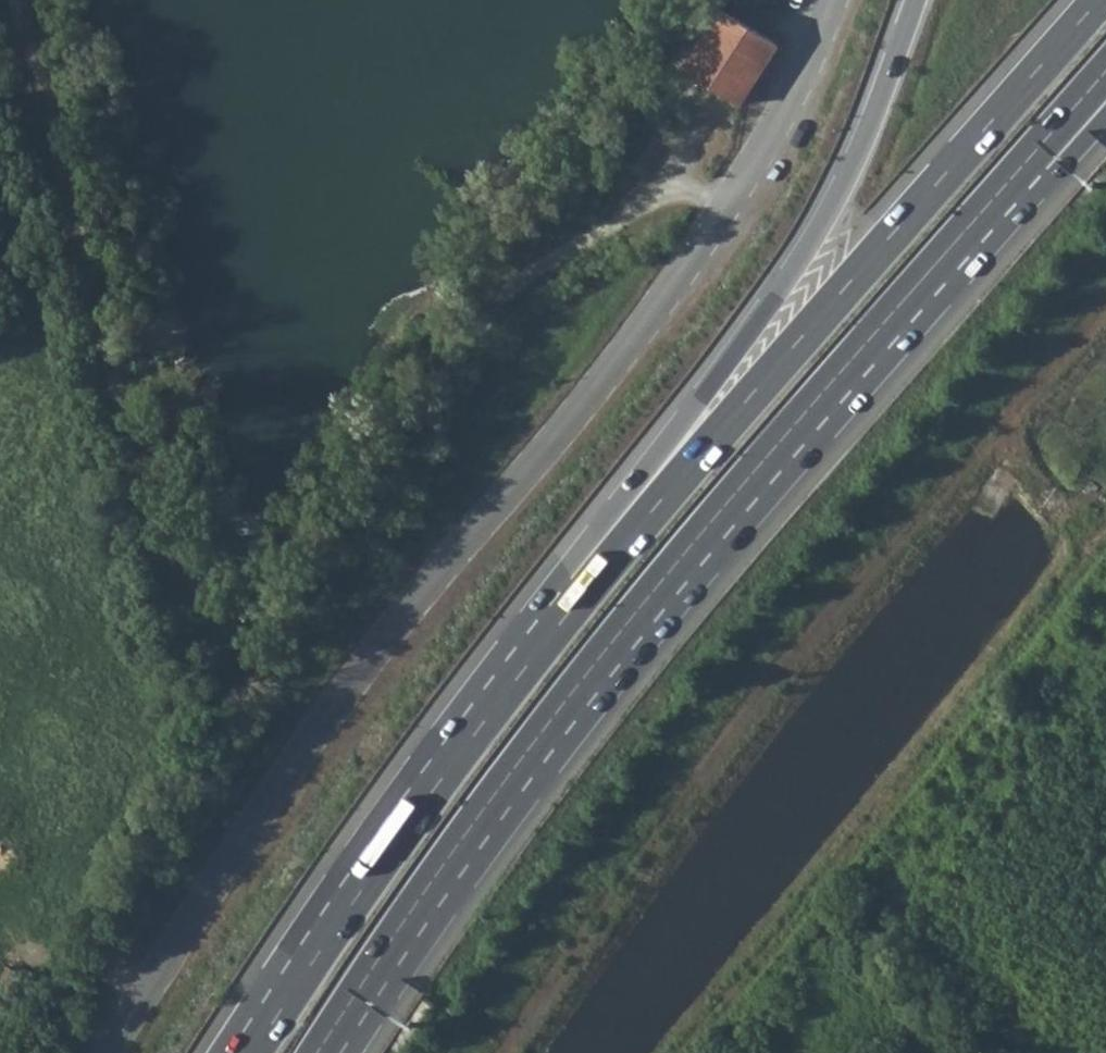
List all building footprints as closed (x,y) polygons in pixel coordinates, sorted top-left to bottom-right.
[(765,47),(710,10),(673,65),(728,102),(765,47)]
